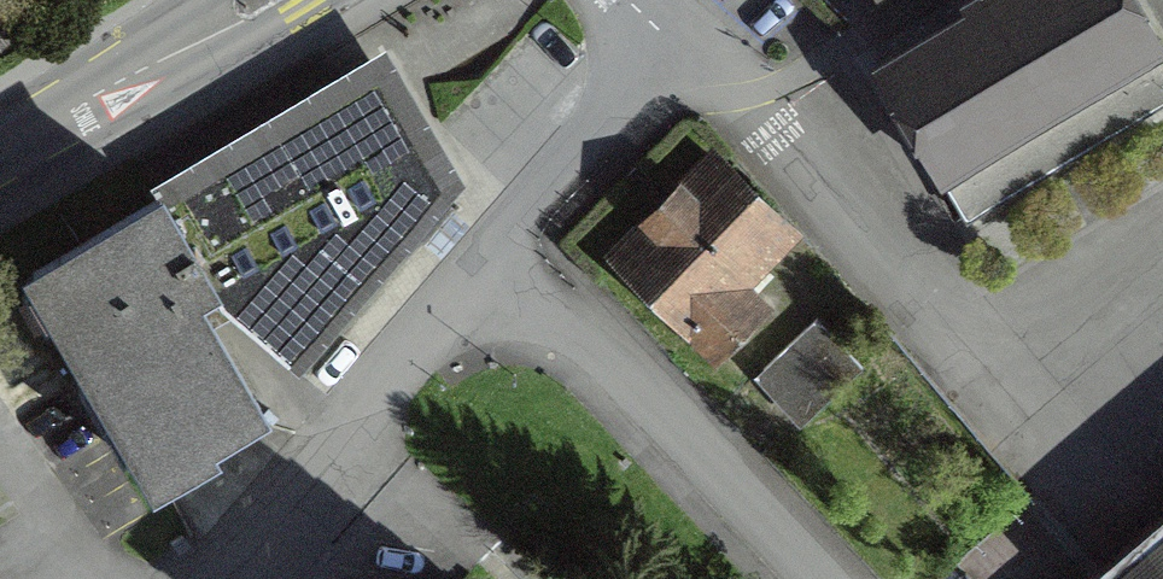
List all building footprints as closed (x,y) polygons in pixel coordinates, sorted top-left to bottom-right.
[(964,222),(1162,103),(1162,56),(1129,0),(974,0),(960,8),(964,16),(873,69),(964,222)] [(381,79),(378,73),(156,205),(219,311),(289,372),(445,192),(396,104),(391,106),(384,95),(377,82),(381,79)] [(713,164),(618,259),(713,352),(751,314),(725,288),(781,231),(713,164)] [(156,204),(34,276),(154,480),(204,451),(199,443),(254,410),(201,321),(211,315),(219,311),(156,205),(156,204)] [(761,372),(806,421),(859,370),(814,322),(761,372)] [(1091,578),(1162,578),(1162,518),(1091,578)]
